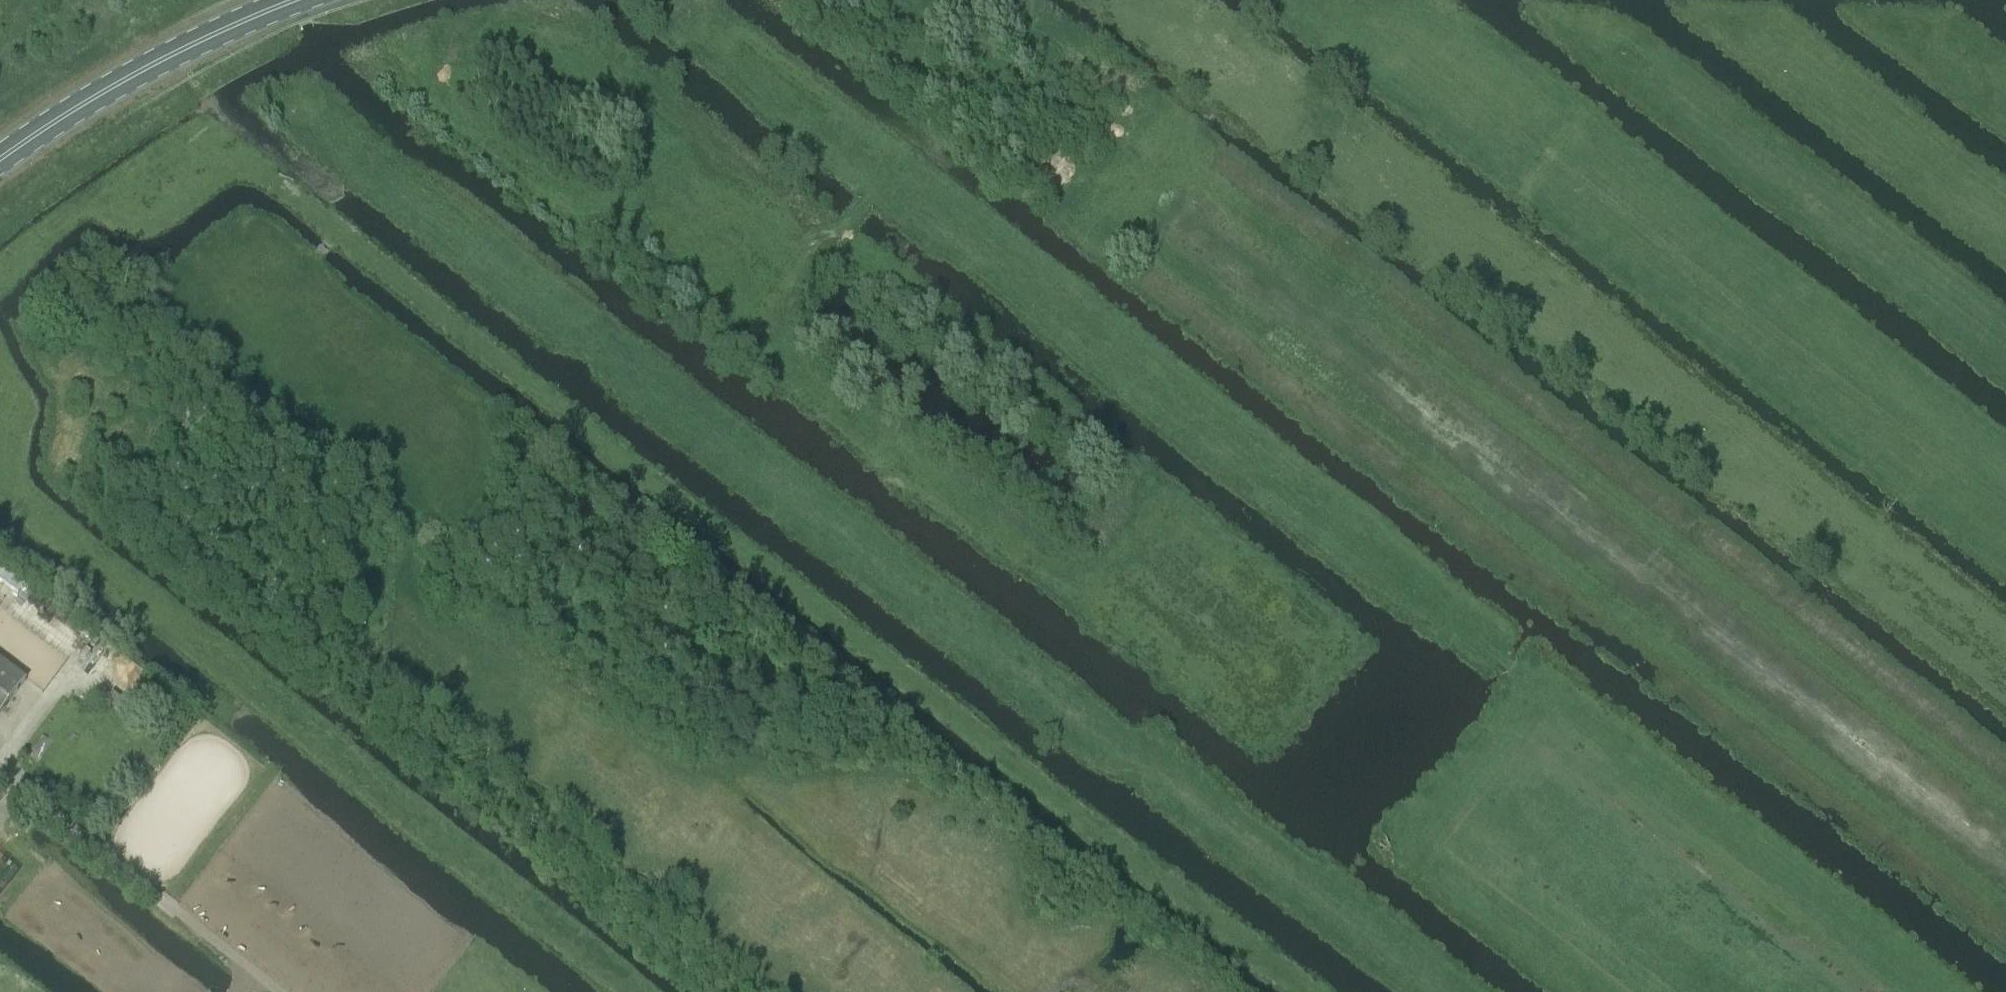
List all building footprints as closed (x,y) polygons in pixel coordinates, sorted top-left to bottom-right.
[(25,682),(0,663),(0,715),(25,682)]
